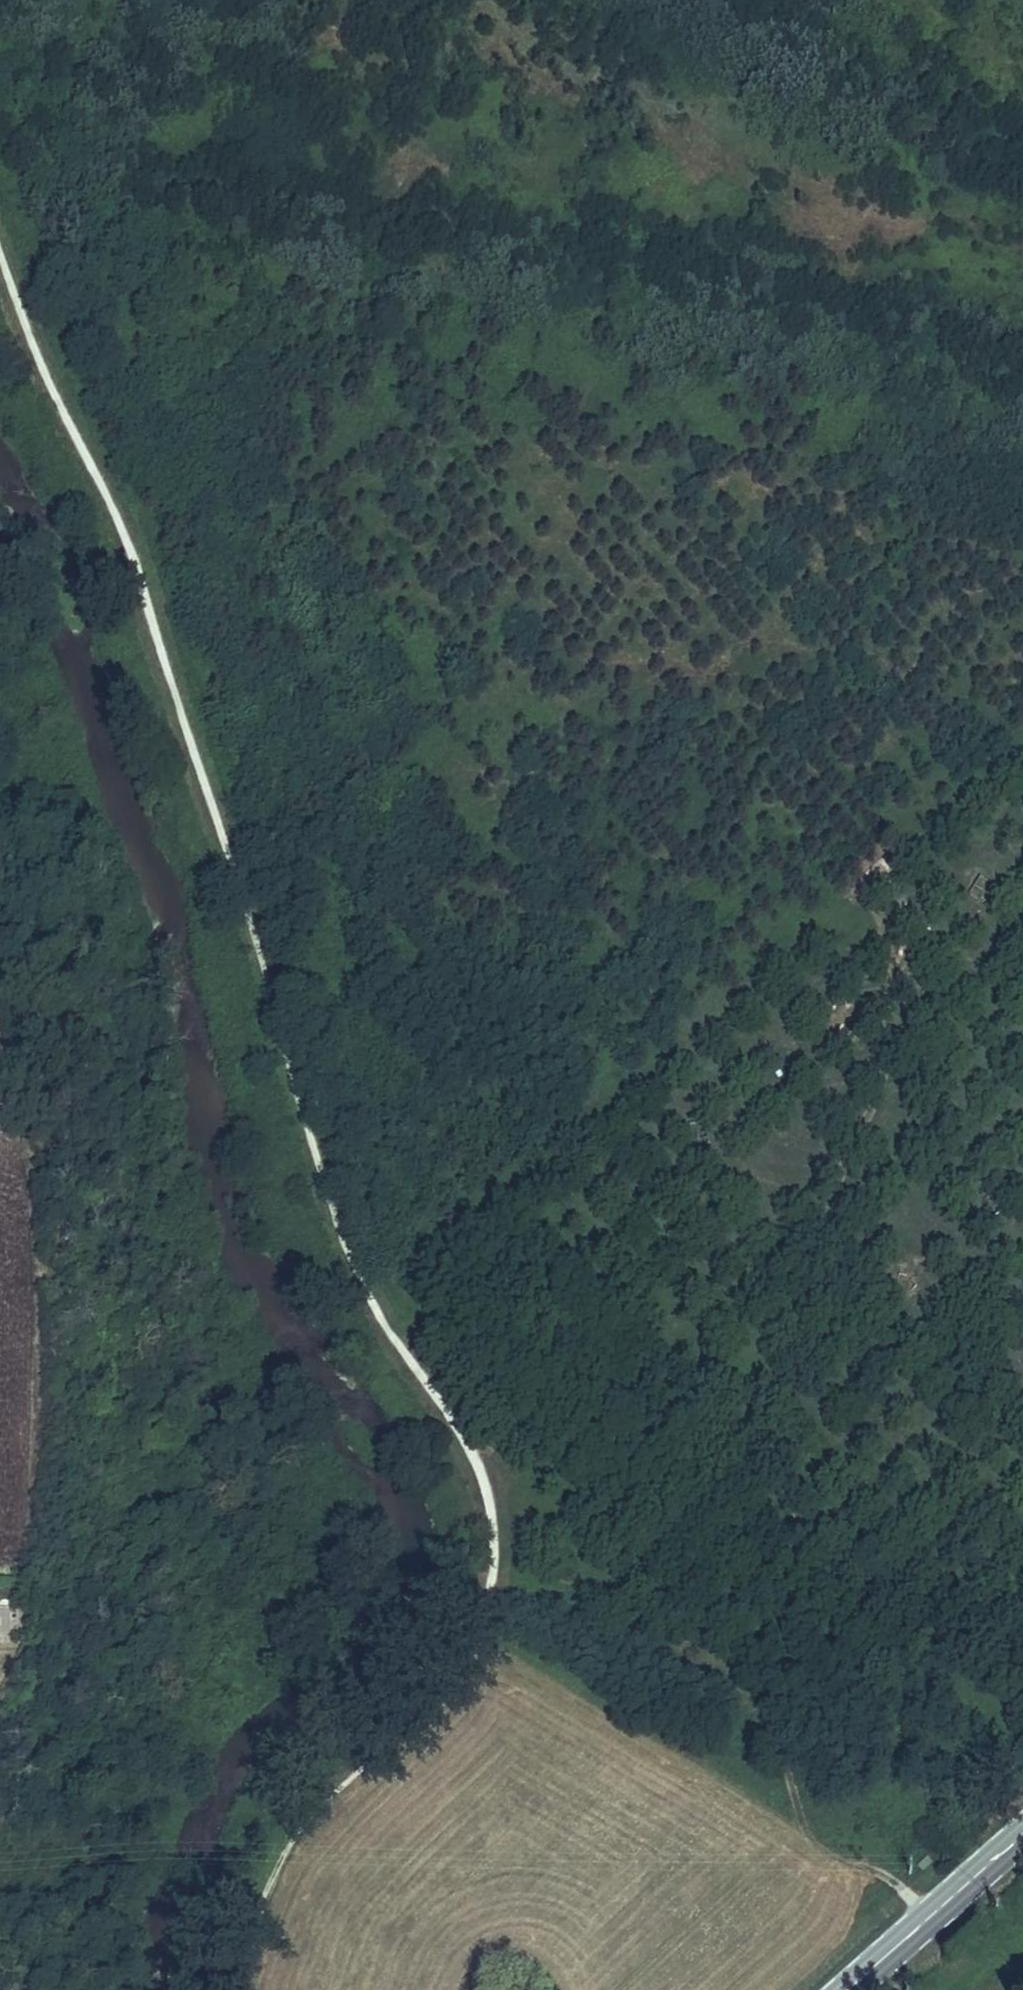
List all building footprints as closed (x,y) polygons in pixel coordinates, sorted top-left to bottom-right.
[(915,1736),(905,1745),(915,1756),(925,1747),(915,1736)]
